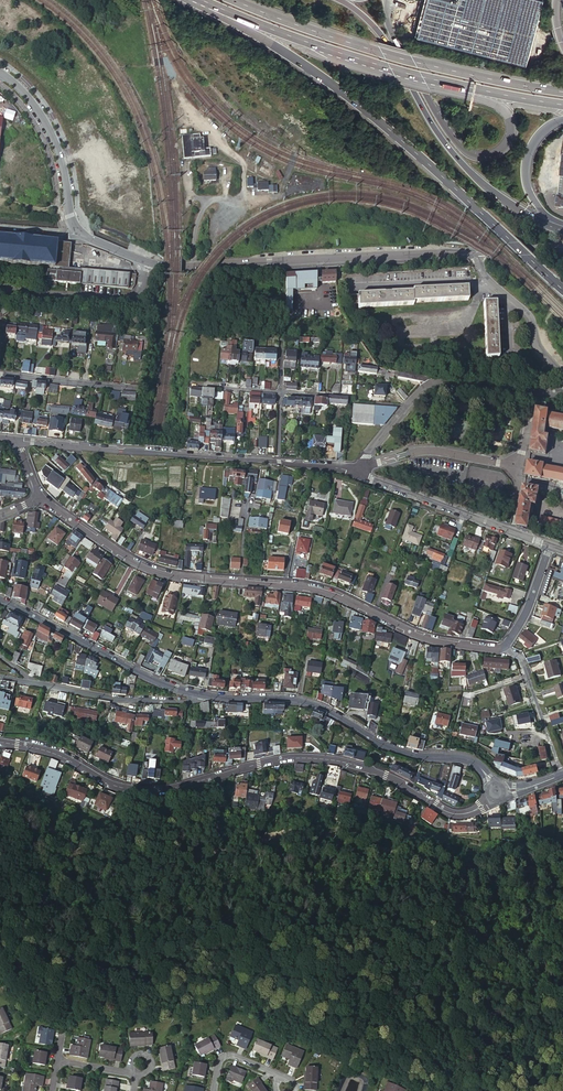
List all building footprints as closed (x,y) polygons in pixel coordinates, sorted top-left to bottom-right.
[(12,121),(15,112),(6,109),(3,118),(12,121)] [(213,154),(213,149),(210,149),(201,150),(200,135),(182,136),(184,158),(210,156),(210,155),(213,154)] [(211,172),(203,172),(204,181),(216,180),(215,168),(211,168),(211,172)] [(257,183),(257,185),(257,189),(257,191),(268,191),(268,185),(268,182),(257,183)] [(131,289),(132,289),(135,285),(136,275),(68,268),(68,262),(56,261),(57,243),(0,238),(0,263),(48,267),(48,271),(47,271),(47,275),(46,275),(45,278),(46,278),(47,278),(47,281),(131,289)] [(70,244),(57,243),(56,261),(68,262),(70,244)] [(336,279),(335,273),(322,273),(322,284),(336,283),(336,279)] [(302,274),(285,275),(286,282),(286,287),(286,290),(286,292),(286,296),(286,311),(293,311),(293,291),(317,289),(317,274),(302,274)] [(413,292),(350,295),(351,304),(358,303),(359,308),(414,305),(413,303),(468,300),(467,287),(412,290),(413,292)] [(337,294),(336,288),(323,289),(323,300),(322,300),(322,306),(330,306),(331,317),(339,316),(338,302),(338,299),(337,294)] [(496,302),(483,303),(486,358),(498,357),(496,302)] [(10,311),(8,306),(1,311),(4,315),(10,311)] [(330,306),(322,306),(322,317),(331,317),(330,306)] [(27,325),(18,324),(17,333),(16,340),(17,342),(23,343),(24,341),(24,340),(35,341),(37,326),(27,325)] [(39,326),(38,332),(42,333),(41,339),(51,341),(52,331),(46,330),(47,327),(39,326)] [(58,329),(55,328),(53,342),(55,342),(67,344),(68,338),(63,338),(63,335),(60,335),(59,337),(58,337),(58,329)] [(115,335),(96,333),(96,341),(109,342),(108,348),(115,349),(115,347),(113,347),(115,335)] [(119,335),(118,342),(124,343),(123,351),(136,353),(137,343),(130,342),(131,337),(119,335)] [(85,339),(72,337),(72,344),(84,346),(85,339)] [(232,347),(230,361),(238,362),(239,352),(235,352),(236,344),(241,344),(242,342),(232,341),(232,342),(232,347)] [(220,360),(230,361),(232,347),(227,346),(226,351),(221,350),(220,360)] [(265,360),(266,349),(255,349),(254,360),(265,360)] [(276,350),(266,349),(265,360),(276,361),(276,350)] [(296,352),(286,351),(285,354),(284,354),(284,356),(285,356),(285,361),(284,361),(284,368),(290,368),(290,367),(290,362),(295,362),(296,352)] [(252,353),(242,352),(241,362),(245,362),(244,364),(248,364),(248,363),(251,363),(252,353)] [(320,355),(320,362),(335,364),(336,357),(332,357),(332,353),(322,352),(322,356),(320,355)] [(307,354),(302,353),(300,367),(313,368),(317,369),(318,358),(313,357),(313,358),(307,358),(307,354)] [(356,359),(356,358),(349,358),(349,355),(344,354),(344,364),(355,365),(355,364),(356,359)] [(30,363),(23,362),(22,373),(29,374),(30,366),(30,363)] [(388,372),(382,370),(382,372),(377,371),(377,370),(372,369),(372,367),(366,366),(366,368),(359,367),(358,372),(381,376),(381,375),(385,376),(384,379),(389,381),(389,378),(390,373),(388,372)] [(429,381),(429,378),(427,378),(426,378),(420,377),(412,376),(398,374),(398,378),(420,382),(420,383),(420,384),(420,385),(429,381)] [(13,381),(0,379),(0,386),(12,387),(13,381)] [(28,382),(16,381),(15,388),(27,390),(28,382)] [(58,385),(49,384),(48,390),(47,393),(57,394),(58,385)] [(373,396),(386,396),(386,385),(374,384),(373,396)] [(202,390),(190,389),(190,397),(202,398),(202,390)] [(398,393),(403,399),(406,396),(401,390),(398,393)] [(120,392),(112,391),(111,399),(119,400),(120,392)] [(237,413),(237,408),(229,407),(230,396),(230,391),(227,391),(224,391),(223,414),(227,414),(237,414),(237,413)] [(134,402),(136,394),(122,392),(121,400),(134,402)] [(257,394),(257,393),(254,393),(249,392),(249,408),(255,409),(255,405),(259,405),(259,394),(257,394)] [(274,404),(275,394),(260,393),(260,399),(260,403),(274,404)] [(301,395),(300,408),(303,408),(310,409),(311,400),(302,400),(302,397),(304,397),(304,395),(301,395)] [(314,396),(314,406),(327,407),(327,399),(321,398),(320,396),(314,396)] [(347,406),(347,398),(341,398),(328,397),(328,404),(347,406)] [(295,398),(283,398),(282,407),(294,408),(295,399),(295,398)] [(71,416),(85,418),(87,409),(81,408),(82,401),(75,400),(73,408),(71,416)] [(11,402),(4,401),(3,405),(0,405),(0,408),(2,408),(10,409),(10,405),(11,402)] [(93,404),(88,403),(87,409),(85,418),(95,419),(97,411),(92,410),(93,404)] [(398,408),(353,405),(352,424),(384,427),(398,408)] [(68,416),(71,416),(73,408),(51,406),(50,414),(66,415),(68,416)] [(21,410),(16,410),(16,415),(14,415),(14,412),(10,411),(10,414),(7,413),(7,411),(4,410),(3,420),(9,421),(15,422),(15,418),(20,419),(21,410)] [(545,437),(547,428),(562,431),(562,418),(549,415),(549,413),(538,411),(530,451),(546,454),(548,443),(544,442),(545,437)] [(38,416),(39,412),(34,412),(33,425),(46,427),(47,418),(38,416)] [(29,418),(29,414),(22,413),(20,423),(31,424),(31,419),(29,418)] [(95,419),(94,424),(110,428),(112,418),(111,418),(112,416),(100,413),(100,415),(97,414),(95,419)] [(117,414),(114,426),(113,429),(120,431),(121,428),(125,429),(128,417),(117,414)] [(80,432),(82,421),(71,419),(69,430),(80,432)] [(53,422),(53,425),(51,430),(51,431),(61,432),(62,426),(61,426),(62,423),(53,422)] [(230,431),(223,431),(223,441),(234,442),(235,431),(230,431)] [(187,443),(187,449),(196,450),(198,450),(199,446),(199,443),(199,435),(195,434),(194,440),(188,439),(187,443)] [(266,437),(259,437),(259,448),(266,448),(267,441),(266,441),(266,437)] [(320,448),(325,448),(325,437),(321,437),(320,438),(313,437),(312,448),(320,449),(320,448)] [(67,461),(69,458),(63,452),(60,454),(67,461)] [(55,463),(53,465),(62,473),(68,466),(56,456),(52,460),(55,463)] [(91,486),(96,478),(92,473),(88,468),(83,462),(76,468),(91,486)] [(544,465),(544,464),(528,462),(526,475),(541,478),(542,477),(562,482),(562,469),(544,465)] [(65,478),(49,463),(42,471),(59,486),(64,481),(63,480),(65,478)] [(1,487),(4,487),(5,484),(5,480),(18,482),(19,476),(17,476),(17,474),(16,474),(16,472),(0,470),(0,483),(2,483),(1,487)] [(246,481),(245,481),(244,481),(243,486),(245,486),(244,495),(244,498),(248,498),(250,494),(252,480),(256,480),(258,472),(247,470),(246,481)] [(269,471),(267,471),(265,481),(263,498),(271,499),(272,493),(275,494),(276,483),(268,481),(269,471)] [(237,472),(233,472),(232,482),(242,483),(242,479),(244,479),(245,473),(237,472)] [(277,500),(278,500),(283,500),(285,501),(287,485),(291,485),(293,478),(281,476),(277,500)] [(103,498),(109,490),(106,488),(104,486),(102,484),(100,481),(96,478),(91,486),(89,489),(88,491),(92,493),(94,490),(99,493),(97,497),(102,500),(103,498)] [(263,498),(265,481),(259,480),(256,500),(262,501),(263,498)] [(69,485),(67,483),(62,491),(66,493),(65,496),(68,498),(70,496),(72,498),(75,495),(77,497),(80,493),(69,485)] [(533,499),(537,500),(539,489),(523,486),(516,526),(528,528),(532,505),(533,499)] [(0,487),(0,497),(1,494),(9,495),(9,497),(15,498),(15,497),(19,498),(24,495),(25,490),(0,487)] [(216,490),(200,488),(199,504),(203,504),(203,499),(214,501),(216,490)] [(117,508),(120,504),(113,499),(115,495),(112,493),(109,490),(103,498),(117,508)] [(80,502),(86,494),(83,491),(82,491),(76,500),(80,502)] [(120,504),(123,499),(115,495),(113,499),(120,504)] [(222,497),(220,516),(228,517),(231,498),(222,497)] [(367,502),(362,500),(353,526),(371,533),(373,526),(360,521),(367,502)] [(325,504),(309,501),(306,520),(313,521),(314,515),(322,516),(325,504)] [(352,504),(335,501),(333,513),(350,516),(352,504)] [(86,510),(80,518),(87,523),(90,517),(87,515),(88,512),(86,510)] [(400,514),(391,511),(384,528),(390,530),(391,527),(395,528),(400,514)] [(36,525),(37,514),(32,513),(32,514),(27,514),(26,527),(38,529),(38,525),(36,525)] [(131,521),(142,529),(145,523),(148,519),(138,513),(135,517),(134,516),(131,521)] [(532,513),(529,522),(549,528),(549,529),(562,533),(562,522),(532,513)] [(58,519),(54,516),(49,523),(50,523),(47,528),(50,530),(58,519)] [(236,518),(235,526),(242,527),(243,519),(236,518)] [(250,518),(249,527),(266,529),(267,520),(250,518)] [(119,528),(122,523),(116,519),(113,523),(109,521),(104,528),(113,535),(111,539),(115,542),(123,530),(119,528)] [(24,523),(13,522),(12,533),(22,533),(24,523)] [(217,530),(217,525),(206,525),(206,529),(203,529),(203,530),(203,535),(203,543),(208,543),(208,540),(211,540),(211,533),(214,533),(214,530),(217,530)] [(407,525),(403,537),(410,540),(409,542),(418,545),(421,536),(411,532),(413,527),(407,525)] [(450,542),(454,532),(450,530),(445,528),(440,525),(435,535),(450,542)] [(313,526),(312,534),(314,535),(324,537),(325,530),(322,529),(322,528),(313,526)] [(249,527),(246,527),(245,535),(266,537),(267,532),(266,532),(266,529),(249,527)] [(57,545),(65,534),(56,528),(48,539),(57,545)] [(75,548),(82,537),(74,531),(65,543),(69,546),(71,544),(75,548)] [(462,546),(476,551),(477,548),(480,540),(466,536),(462,546)] [(491,538),(485,536),(484,541),(486,542),(484,547),(489,549),(493,551),(497,539),(491,538)] [(121,537),(117,543),(121,546),(125,539),(121,537)] [(90,550),(94,543),(85,538),(81,544),(90,550)] [(310,541),(299,539),(296,551),(298,552),(297,554),(301,555),(301,552),(307,554),(310,541)] [(156,545),(141,540),(138,550),(152,555),(156,545)] [(8,552),(9,545),(0,543),(0,551),(8,552)] [(186,546),(185,570),(186,570),(189,570),(190,551),(200,551),(200,556),(202,557),(203,547),(186,546)] [(438,570),(438,572),(445,575),(448,568),(444,566),(441,565),(442,561),(445,562),(447,557),(444,556),(444,555),(428,549),(426,554),(431,556),(429,562),(434,564),(435,565),(434,568),(432,567),(432,568),(438,570)] [(102,559),(103,557),(92,550),(87,558),(98,565),(102,559)] [(162,551),(158,550),(158,556),(160,557),(159,563),(176,567),(178,555),(173,554),(173,556),(174,557),(173,559),(169,559),(170,557),(168,556),(167,558),(164,557),(165,553),(161,552),(162,551)] [(489,570),(496,552),(492,551),(488,563),(486,562),(484,565),(487,566),(487,569),(489,570)] [(512,555),(501,551),(496,564),(508,568),(512,555)] [(60,579),(57,583),(64,587),(74,574),(72,572),(75,567),(77,569),(80,564),(71,558),(64,567),(67,569),(63,576),(64,577),(62,580),(60,579)] [(98,565),(92,573),(102,579),(111,565),(102,559),(98,565)] [(231,568),(240,568),(241,559),(231,559),(231,568)] [(284,559),(268,559),(268,570),(283,571),(284,559)] [(24,578),(26,563),(15,561),(14,569),(15,569),(14,577),(24,578)] [(528,567),(518,563),(513,578),(523,581),(528,567)] [(335,569),(323,565),(319,574),(331,578),(335,569)] [(43,573),(45,569),(36,566),(30,587),(38,590),(42,576),(43,573)] [(5,579),(5,577),(9,578),(10,571),(0,569),(0,578),(5,579)] [(549,569),(541,592),(540,595),(549,598),(554,582),(562,585),(562,582),(562,578),(557,575),(557,573),(558,572),(556,571),(552,570),(549,569)] [(338,580),(354,586),(357,577),(341,572),(337,570),(334,579),(338,580)] [(137,595),(144,581),(135,577),(128,590),(137,595)] [(414,579),(408,577),(405,584),(416,588),(418,583),(414,581),(414,579)] [(376,581),(367,578),(362,591),(371,594),(376,581)] [(40,590),(49,595),(53,588),(43,583),(40,590)] [(156,599),(163,586),(158,583),(155,588),(153,588),(149,596),(156,599)] [(391,601),(396,586),(386,583),(381,598),(391,601)] [(198,588),(183,585),(181,597),(183,598),(184,593),(204,597),(206,585),(203,585),(199,585),(198,588)] [(21,599),(21,603),(25,606),(27,589),(17,586),(14,586),(13,593),(14,593),(14,598),(17,598),(21,599)] [(66,597),(69,592),(65,590),(64,591),(62,590),(58,588),(55,586),(51,593),(55,595),(54,596),(54,597),(52,600),(61,605),(63,602),(66,597)] [(504,590),(490,586),(488,592),(497,595),(496,598),(502,599),(502,597),(509,599),(511,591),(504,589),(504,590)] [(244,596),(243,597),(255,598),(254,606),(260,607),(262,590),(257,589),(245,588),(244,596)] [(281,591),(274,591),(274,596),(267,595),(265,607),(279,608),(279,605),(279,596),(281,595),(281,591)] [(285,591),(284,591),(284,604),(282,603),(281,612),(286,612),(285,616),(290,617),(291,613),(292,613),(294,604),(292,604),(293,592),(285,591)] [(551,599),(562,603),(562,594),(559,593),(559,592),(554,591),(551,599)] [(115,607),(118,601),(102,592),(101,594),(96,602),(112,612),(115,607)] [(161,612),(174,615),(178,597),(165,595),(161,612)] [(321,597),(315,596),(314,606),(323,608),(324,598),(321,597)] [(311,599),(296,597),(295,610),(301,612),(302,607),(310,608),(311,599)] [(425,603),(426,600),(417,597),(411,614),(420,618),(422,613),(425,603)] [(435,606),(425,603),(422,613),(426,614),(421,628),(424,629),(426,630),(430,617),(434,609),(435,606)] [(557,608),(545,604),(542,615),(543,615),(553,619),(557,608)] [(517,607),(510,605),(508,612),(515,614),(517,607)] [(394,606),(391,614),(395,616),(396,617),(399,608),(394,606)] [(75,615),(69,625),(75,627),(80,630),(82,628),(86,620),(92,609),(88,607),(81,618),(75,615)] [(59,608),(54,617),(64,622),(67,617),(66,617),(68,614),(59,608)] [(351,609),(350,617),(352,618),(349,628),(360,631),(362,620),(354,618),(355,611),(351,609)] [(484,612),(475,609),(473,615),(482,618),(484,612)] [(149,622),(151,617),(142,612),(139,617),(149,622)] [(237,614),(219,612),(217,625),(235,628),(237,614)] [(177,619),(199,623),(200,617),(179,613),(177,619)] [(1,624),(9,628),(13,630),(11,635),(14,636),(22,620),(9,614),(5,621),(3,621),(1,624)] [(449,627),(450,628),(453,618),(452,618),(445,615),(442,625),(449,627)] [(456,619),(453,618),(450,628),(447,635),(453,636),(454,633),(459,635),(466,618),(458,615),(456,619)] [(205,616),(202,616),(200,627),(206,628),(207,624),(212,625),(213,620),(205,618),(205,616)] [(432,618),(430,617),(426,630),(429,631),(432,631),(436,619),(432,618)] [(371,619),(368,618),(367,623),(364,622),(362,633),(366,633),(365,635),(370,636),(370,634),(373,634),(375,622),(371,619)] [(496,622),(485,618),(481,629),(492,633),(496,622)] [(127,621),(126,624),(127,624),(125,627),(139,634),(143,626),(140,624),(141,622),(136,619),(135,622),(133,621),(131,625),(129,624),(130,623),(127,621)] [(86,620),(82,628),(92,634),(96,626),(86,620)] [(469,638),(472,639),(477,622),(471,620),(469,627),(465,638),(469,638)] [(548,622),(542,620),(540,624),(553,628),(554,624),(552,623),(551,623),(548,622)] [(343,624),(339,623),(339,625),(334,624),(334,627),(329,626),(329,631),(333,631),(332,634),(341,635),(343,624)] [(49,630),(39,625),(35,636),(38,637),(39,636),(42,637),(43,635),(49,637),(49,630)] [(258,625),(256,636),(265,637),(266,626),(258,625)] [(160,632),(161,630),(156,627),(154,630),(156,631),(155,634),(145,628),(141,636),(150,642),(149,644),(152,646),(154,643),(156,640),(160,632)] [(323,628),(318,628),(318,631),(313,630),(312,638),(321,640),(323,628)] [(382,628),(377,628),(375,641),(384,642),(388,643),(390,643),(392,634),(386,633),(386,631),(382,631),(382,628)] [(64,638),(49,630),(49,637),(48,642),(51,643),(53,639),(61,643),(64,638)] [(524,644),(529,648),(532,647),(532,646),(536,642),(534,641),(535,640),(534,639),(535,637),(526,630),(520,638),(525,642),(524,644)] [(100,634),(99,636),(103,638),(103,637),(112,642),(114,637),(102,631),(100,634)] [(32,635),(25,632),(23,636),(26,637),(22,645),(27,647),(32,635)] [(91,640),(95,642),(99,636),(100,634),(95,632),(91,640)] [(214,644),(215,637),(204,636),(203,643),(214,644)] [(194,641),(183,638),(181,644),(192,647),(194,641)] [(152,646),(144,660),(151,664),(155,658),(160,661),(163,656),(153,650),(157,644),(154,643),(152,646)] [(438,671),(438,666),(437,666),(438,649),(427,648),(426,658),(432,659),(431,662),(434,662),(434,666),(430,666),(430,680),(438,681),(438,677),(438,671)] [(400,664),(402,660),(405,654),(393,649),(389,659),(400,664)] [(450,655),(450,650),(440,649),(440,661),(447,662),(447,667),(450,667),(450,655)] [(16,662),(20,654),(14,652),(11,660),(16,662)] [(324,654),(323,657),(330,660),(332,660),(336,662),(336,659),(324,654)] [(83,671),(84,670),(85,662),(86,656),(78,655),(75,669),(83,671)] [(97,662),(88,657),(85,662),(83,673),(93,678),(95,678),(97,674),(97,672),(95,671),(97,668),(94,666),(97,662)] [(344,658),(343,663),(350,667),(356,670),(357,664),(344,658)] [(343,663),(336,659),(336,662),(335,665),(350,668),(350,667),(343,663)] [(497,660),(484,659),(484,668),(496,669),(497,660)] [(407,662),(402,660),(400,664),(396,673),(402,675),(407,662)] [(508,660),(497,660),(496,669),(508,669),(508,660)] [(187,667),(171,661),(168,670),(175,672),(174,674),(184,677),(187,667)] [(556,661),(545,664),(549,679),(561,675),(556,661)] [(321,674),(322,664),(308,662),(306,676),(311,677),(311,672),(321,674)] [(197,664),(191,663),(189,675),(206,678),(208,671),(201,670),(202,665),(197,664)] [(364,674),(369,677),(370,670),(357,664),(356,670),(364,674)] [(466,675),(465,665),(452,665),(451,676),(466,675)] [(484,683),(485,686),(488,686),(483,671),(476,673),(476,671),(472,673),(472,674),(468,675),(469,678),(468,679),(469,683),(470,683),(471,684),(484,680),(485,683),(484,683)] [(134,685),(135,676),(128,673),(127,685),(128,685),(128,688),(134,689),(134,687),(134,685)] [(281,686),(281,687),(280,693),(284,693),(285,688),(295,689),(297,674),(289,673),(285,673),(284,686),(281,686)] [(209,675),(208,687),(224,689),(224,683),(218,682),(219,677),(213,677),(213,676),(209,675)] [(513,683),(511,678),(502,681),(503,686),(513,683)] [(91,682),(82,680),(80,687),(89,689),(91,682)] [(240,688),(240,690),(244,690),(244,689),(252,689),(253,684),(245,683),(245,680),(241,680),(240,682),(240,688)] [(265,681),(256,680),(255,684),(253,684),(253,689),(265,690),(265,681)] [(113,682),(111,693),(111,694),(125,695),(126,689),(119,688),(120,683),(113,682)] [(331,696),(331,699),(334,699),(337,700),(341,700),(343,690),(336,689),(337,684),(333,683),(332,686),(331,696)] [(554,687),(558,698),(562,697),(562,684),(554,687)] [(318,694),(317,700),(318,700),(321,701),(322,695),(331,696),(332,686),(331,686),(330,688),(322,687),(321,694),(318,694)] [(516,687),(504,690),(509,706),(521,702),(516,687)] [(419,696),(406,693),(404,702),(417,705),(419,696)] [(32,699),(20,696),(18,706),(30,708),(32,699)] [(369,704),(370,698),(357,696),(351,696),(349,709),(367,711),(368,704),(369,704)] [(9,710),(11,702),(7,701),(8,697),(4,697),(3,700),(0,700),(0,708),(9,710)] [(110,702),(98,700),(97,707),(102,708),(102,710),(108,711),(108,710),(110,702)] [(51,711),(60,713),(60,710),(67,712),(68,707),(47,702),(45,709),(49,710),(49,712),(50,712),(51,711)] [(208,703),(200,704),(201,713),(209,712),(208,703)] [(228,703),(226,703),(226,712),(247,712),(247,704),(244,704),(237,704),(228,703)] [(274,704),(264,704),(264,713),(271,714),(271,718),(273,718),(273,714),(274,704)] [(274,704),(273,714),(276,714),(276,710),(277,710),(277,713),(283,713),(283,711),(284,711),(284,705),(276,704),(274,704)] [(367,711),(367,715),(376,716),(377,705),(369,704),(368,704),(367,711)] [(161,705),(155,705),(154,719),(164,719),(165,710),(161,709),(161,705)] [(84,710),(69,707),(68,711),(69,711),(68,714),(67,714),(67,716),(71,716),(72,714),(78,715),(77,717),(82,718),(82,719),(96,721),(98,712),(84,710)] [(487,708),(481,710),(482,718),(489,716),(487,708)] [(182,711),(165,710),(164,719),(170,720),(170,717),(173,717),(173,718),(176,718),(176,717),(181,718),(182,711)] [(322,714),(313,711),(310,720),(320,724),(322,719),(325,721),(326,717),(323,716),(323,715),(322,714)] [(134,717),(116,713),(114,722),(128,725),(126,732),(131,732),(134,717)] [(449,717),(437,713),(437,716),(433,715),(432,722),(447,726),(449,717)] [(135,722),(134,722),(134,726),(147,726),(147,722),(148,722),(148,716),(136,716),(135,722)] [(336,722),(328,718),(325,725),(333,729),(336,722)] [(215,727),(225,727),(225,722),(221,722),(221,719),(214,719),(215,722),(215,727)] [(476,727),(462,724),(460,733),(475,736),(476,727)] [(76,746),(88,753),(93,743),(81,737),(76,746)] [(302,738),(287,738),(287,748),(302,748),(302,738)] [(408,741),(406,747),(408,747),(410,748),(413,749),(416,749),(419,750),(422,750),(423,749),(424,742),(410,738),(409,742),(408,741)] [(181,746),(182,743),(174,742),(174,740),(166,739),(165,751),(173,752),(173,749),(175,749),(175,747),(181,748),(181,746)] [(510,745),(495,741),(494,747),(491,751),(497,755),(494,763),(500,771),(516,777),(524,776),(525,776),(539,773),(537,766),(523,770),(517,768),(503,763),(505,756),(498,755),(499,748),(509,750),(510,745)] [(264,743),(254,745),(256,751),(254,751),(255,755),(266,753),(264,743)] [(278,755),(280,754),(279,747),(273,747),(273,748),(268,749),(269,752),(273,751),(274,755),(278,755)] [(112,753),(100,748),(96,756),(108,762),(112,753)] [(545,748),(539,748),(542,760),(547,759),(545,748)] [(241,754),(240,749),(228,750),(229,754),(227,754),(227,760),(241,759),(241,754)] [(13,751),(4,750),(0,759),(0,773),(3,774),(13,751)] [(344,754),(343,756),(354,759),(363,761),(365,754),(358,753),(358,751),(355,750),(355,753),(341,750),(340,753),(344,754)] [(226,763),(227,752),(214,751),(213,763),(226,763)] [(41,757),(34,755),(32,761),(39,763),(41,757)] [(204,755),(198,758),(197,768),(200,768),(202,768),(201,769),(204,769),(205,756),(204,755)] [(147,770),(142,770),(141,779),(146,779),(147,772),(148,772),(147,778),(159,779),(160,770),(157,770),(156,771),(155,771),(157,757),(150,757),(148,771),(147,771),(147,770)] [(197,757),(191,760),(190,770),(193,770),(194,770),(194,771),(197,771),(197,768),(198,758),(197,757)] [(54,772),(58,762),(56,761),(51,759),(41,785),(45,786),(45,787),(54,791),(56,788),(55,788),(60,775),(54,772)] [(189,759),(183,762),(182,772),(186,772),(187,772),(187,773),(190,773),(190,770),(191,760),(189,759)] [(299,764),(295,764),(295,771),(303,772),(304,765),(300,764),(299,764)] [(128,765),(126,776),(136,778),(137,767),(128,765)] [(331,766),(330,765),(328,773),(336,775),(338,767),(331,766)] [(393,765),(390,771),(394,773),(401,776),(408,780),(414,783),(415,782),(416,777),(413,776),(413,775),(398,767),(398,768),(393,765)] [(26,767),(25,770),(24,774),(23,776),(28,778),(28,780),(30,781),(31,779),(36,781),(40,773),(26,767)] [(459,769),(453,767),(448,784),(449,785),(448,788),(454,790),(457,781),(458,779),(458,777),(459,769)] [(323,778),(317,776),(312,793),(318,795),(323,778)] [(419,777),(416,776),(416,777),(415,782),(425,787),(424,788),(429,791),(430,790),(438,793),(437,794),(435,793),(434,795),(437,797),(441,799),(443,791),(444,789),(440,788),(440,786),(431,783),(427,781),(419,778),(419,777)] [(67,789),(72,791),(74,786),(75,786),(76,786),(74,781),(70,779),(67,789)] [(304,784),(292,782),(291,782),(289,792),(297,794),(299,790),(302,791),(304,784)] [(235,797),(246,798),(246,795),(246,790),(247,785),(241,784),(240,786),(236,785),(235,797)] [(86,799),(90,800),(94,788),(86,785),(84,790),(83,792),(85,793),(84,797),(86,798),(86,799)] [(81,802),(84,803),(86,799),(86,798),(84,797),(85,793),(83,792),(84,790),(75,786),(74,786),(72,791),(67,789),(65,794),(82,801),(81,802)] [(337,786),(335,794),(339,796),(338,798),(350,801),(351,796),(340,793),(341,787),(337,786)] [(368,790),(358,787),(356,794),(357,794),(356,797),(363,799),(362,804),(365,805),(368,790)] [(323,789),(322,789),(320,794),(322,795),(321,798),(332,801),(334,792),(333,792),(323,789)] [(557,804),(557,795),(556,790),(550,792),(550,793),(537,796),(538,802),(552,799),(553,801),(552,801),(552,803),(549,803),(551,812),(557,811),(557,804)] [(258,800),(257,809),(264,810),(265,804),(271,805),(273,797),(274,793),(270,792),(267,791),(266,796),(264,795),(264,796),(263,798),(259,798),(258,800)] [(458,798),(443,791),(441,799),(455,805),(458,798)] [(103,808),(106,796),(99,793),(94,805),(103,808)] [(244,808),(257,810),(257,809),(258,800),(259,798),(259,797),(246,795),(246,798),(245,804),(244,808)] [(373,808),(379,810),(382,800),(371,797),(368,810),(373,811),(373,808)] [(416,799),(414,798),(410,805),(415,808),(417,805),(418,801),(416,799)] [(516,810),(516,816),(519,815),(530,813),(530,810),(530,808),(529,799),(517,803),(519,808),(516,809),(516,810)] [(382,800),(379,810),(382,811),(381,815),(388,816),(390,808),(386,806),(387,801),(382,800)] [(487,812),(487,817),(488,817),(501,816),(501,806),(495,809),(487,812)] [(437,816),(426,809),(421,817),(432,824),(437,816)] [(408,825),(408,826),(412,828),(412,825),(409,824),(410,821),(405,819),(405,816),(396,813),(393,820),(408,825)] [(501,826),(501,816),(488,817),(489,826),(501,826)] [(475,817),(470,818),(471,823),(454,823),(454,832),(477,832),(477,823),(475,817)] [(516,818),(502,819),(503,830),(516,829),(516,818)] [(2,1034),(12,1029),(3,1008),(0,1010),(0,1030),(2,1034)] [(245,1049),(252,1032),(235,1025),(231,1036),(235,1037),(234,1038),(239,1040),(236,1045),(245,1049)] [(39,1034),(37,1043),(51,1046),(53,1036),(52,1036),(53,1031),(37,1028),(36,1034),(39,1034)] [(130,1047),(153,1045),(151,1034),(129,1036),(130,1047)] [(205,1055),(219,1046),(212,1036),(194,1049),(200,1059),(205,1055)] [(70,1056),(88,1059),(91,1041),(79,1039),(79,1043),(78,1042),(77,1047),(71,1046),(70,1056)] [(258,1053),(274,1060),(278,1049),(257,1040),(253,1051),(258,1053)] [(5,1068),(8,1046),(0,1044),(0,1067),(5,1068)] [(297,1069),(304,1053),(288,1045),(283,1056),(286,1058),(286,1059),(290,1060),(288,1065),(297,1069)] [(105,1058),(122,1061),(123,1049),(101,1046),(99,1057),(105,1058)] [(219,1046),(205,1055),(206,1057),(220,1047),(219,1046)] [(160,1054),(162,1071),(174,1069),(171,1047),(159,1048),(160,1054)] [(46,1058),(47,1058),(48,1054),(35,1051),(33,1064),(45,1066),(45,1064),(46,1058)] [(274,1060),(258,1053),(257,1054),(273,1061),(274,1060)] [(205,1068),(207,1069),(207,1064),(194,1062),(192,1074),(204,1076),(204,1074),(205,1068)] [(308,1070),(306,1087),(317,1089),(320,1066),(308,1065),(308,1070)] [(233,1080),(241,1084),(247,1071),(238,1067),(238,1068),(233,1066),(226,1080),(231,1083),(233,1080)] [(26,1074),(23,1090),(35,1090),(36,1090),(37,1086),(42,1087),(44,1077),(26,1074)] [(67,1085),(67,1090),(75,1090),(80,1090),(82,1080),(70,1078),(70,1079),(69,1086),(67,1085)] [(389,1079),(384,1090),(404,1090),(406,1087),(389,1079)] [(117,1082),(105,1080),(103,1090),(115,1090),(117,1082)] [(258,1081),(247,1086),(250,1090),(263,1090),(258,1081)] [(163,1084),(152,1082),(151,1086),(150,1086),(149,1090),(144,1089),(143,1090),(162,1090),(163,1084)]
